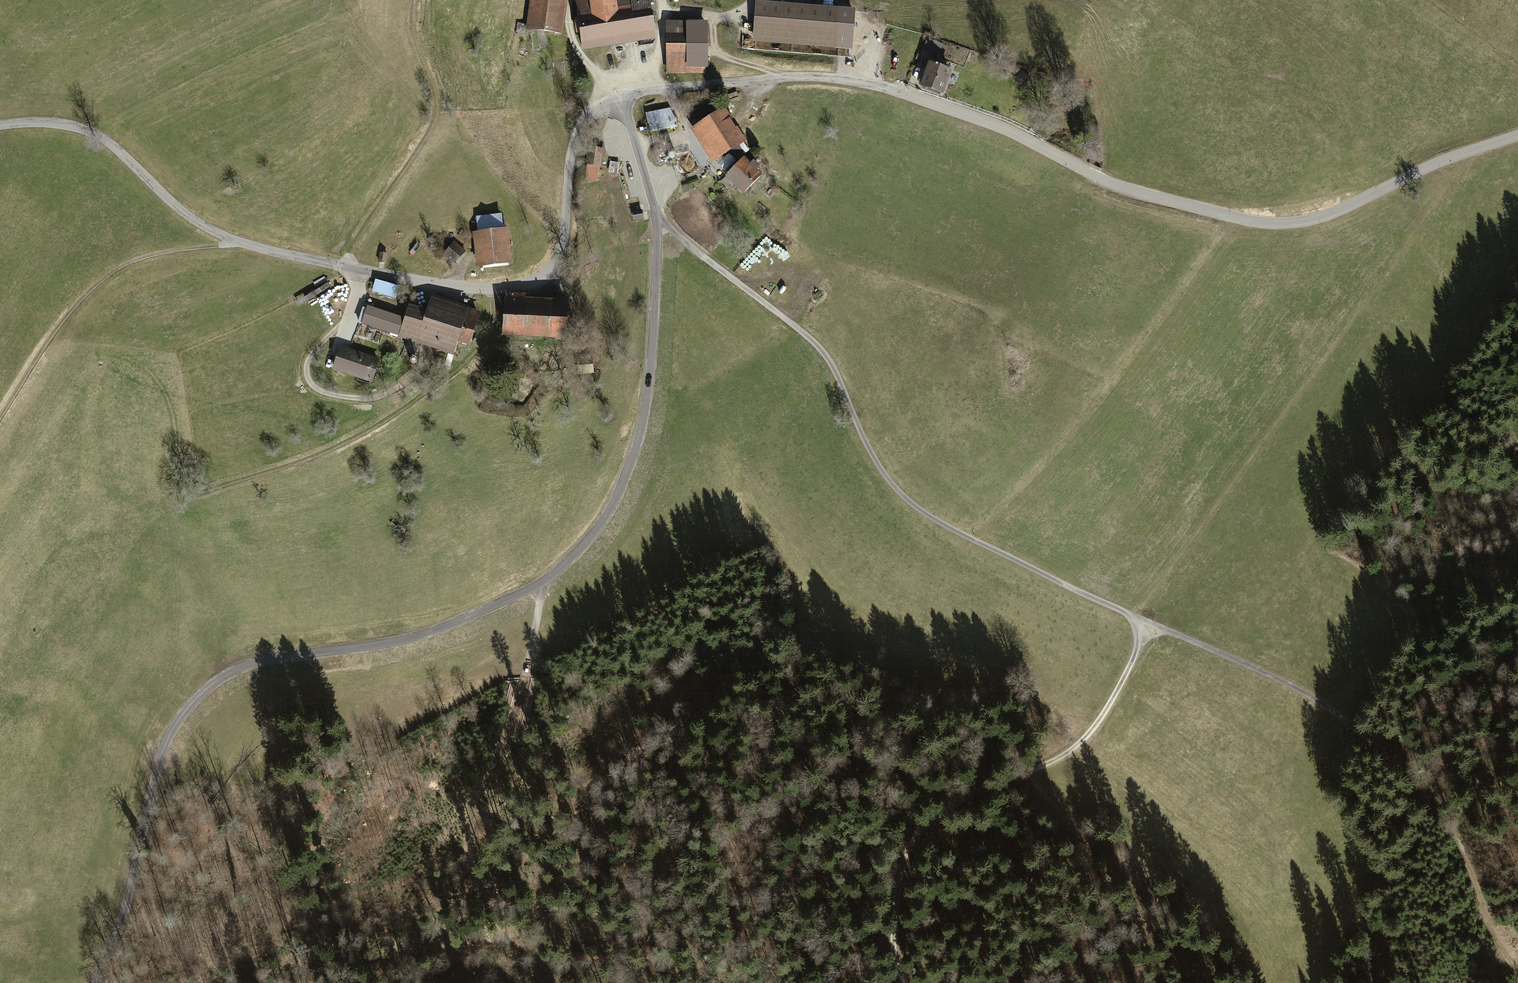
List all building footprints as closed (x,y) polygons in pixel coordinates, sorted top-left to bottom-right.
[(525,30),(563,35),(567,0),(529,0),(525,30)] [(583,51),(655,40),(650,7),(653,6),(652,0),(575,0),(583,51)] [(756,0),(753,42),(755,42),(792,45),(837,49),(840,7),(756,0)] [(705,68),(708,68),(708,21),(666,21),(667,73),(706,73),(705,68)] [(941,45),(927,39),(922,51),(937,57),(941,45)] [(953,71),(929,63),(921,86),(944,95),(953,71)] [(1021,87),(1030,79),(1023,70),(1014,79),(1021,87)] [(705,116),(688,126),(710,161),(728,150),(731,154),(740,148),(742,152),(747,149),(742,141),(745,140),(735,124),(732,125),(721,107),(716,110),(706,94),(695,100),(705,116)] [(670,108),(644,114),(649,132),(674,126),(670,108)] [(602,169),(605,150),(587,147),(584,166),(587,167),(585,180),(597,182),(599,169),(602,169)] [(742,155),(718,179),(726,187),(731,182),(741,192),(760,173),(756,169),(759,165),(751,158),(748,161),(742,155)] [(618,174),(620,161),(610,160),(608,173),(618,174)] [(632,211),(634,221),(643,220),(641,210),(632,211)] [(479,234),(475,234),(478,267),(484,266),(484,268),(507,266),(507,264),(511,263),(508,231),(504,231),(502,216),(478,218),(479,234)] [(452,263),(464,251),(455,243),(443,256),(452,263)] [(387,254),(380,253),(378,263),(386,264),(387,254)] [(375,281),(373,293),(394,297),(397,286),(375,281)] [(527,294),(506,293),(503,336),(567,340),(569,301),(526,298),(527,294)] [(401,338),(454,356),(459,342),(469,345),(480,313),(435,298),(430,314),(411,308),(407,321),(401,338)] [(369,308),(363,326),(401,338),(407,321),(369,308)] [(341,346),(333,369),(368,382),(377,358),(341,346)] [(591,362),(581,363),(582,373),(592,372),(591,362)]
